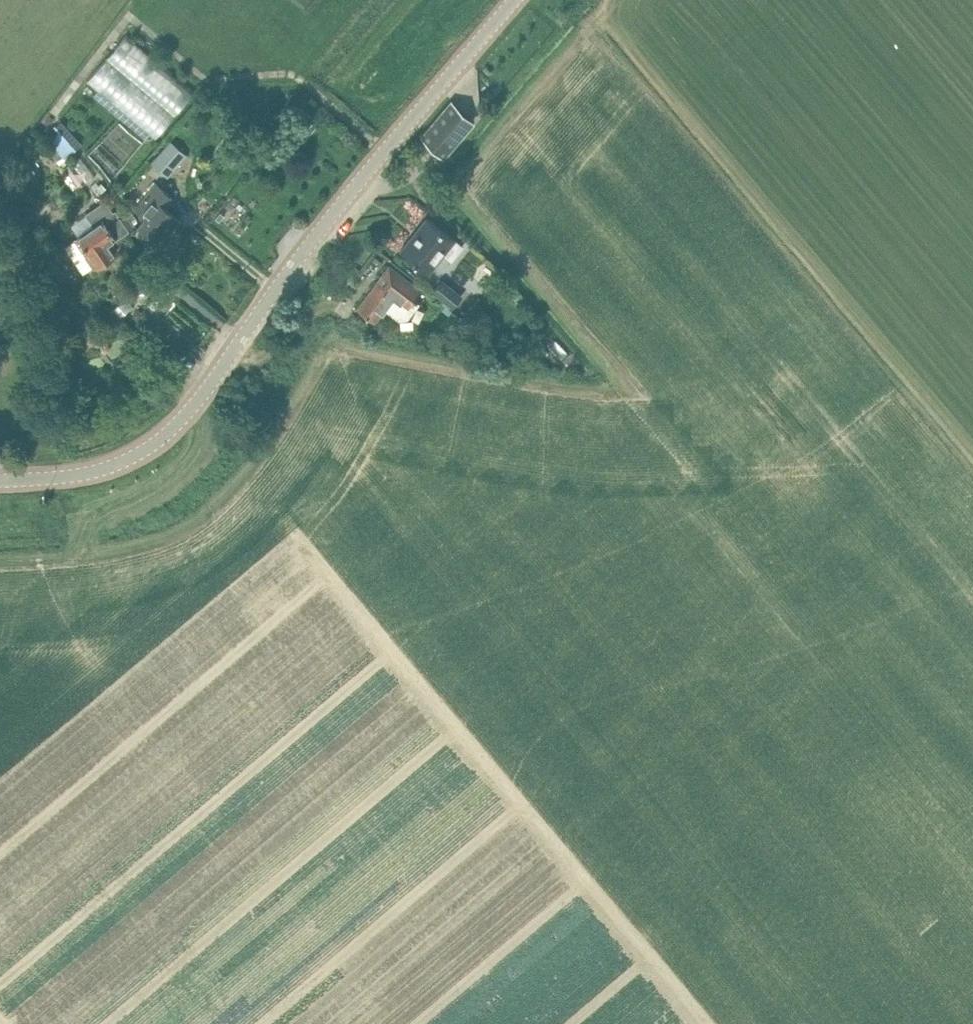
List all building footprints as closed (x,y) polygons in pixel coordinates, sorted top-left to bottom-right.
[(95,71),(163,123),(203,70),(135,18),(95,71)] [(444,157),(476,120),(452,99),(420,136),(444,157)] [(73,140),(89,126),(73,109),(58,123),(73,140)] [(239,122),(238,133),(254,134),(254,123),(239,122)] [(64,159),(75,148),(59,131),(48,141),(64,159)] [(167,176),(186,154),(169,141),(151,162),(167,176)] [(154,248),(171,229),(168,226),(177,215),(166,206),(174,197),(157,182),(136,206),(146,215),(139,223),(149,231),(143,238),(154,248)] [(113,210),(105,199),(87,211),(95,222),(77,234),(78,236),(64,246),(83,273),(97,263),(98,264),(116,252),(108,241),(128,227),(115,208),(113,210)] [(426,216),(400,250),(428,272),(443,252),(451,258),(462,244),(426,216)] [(408,319),(420,303),(414,299),(422,288),(406,276),(389,264),(358,307),(375,319),(383,309),(399,321),(408,319)] [(451,307),(461,294),(441,279),(431,291),(451,307)] [(118,317),(131,305),(124,297),(111,309),(118,317)]
